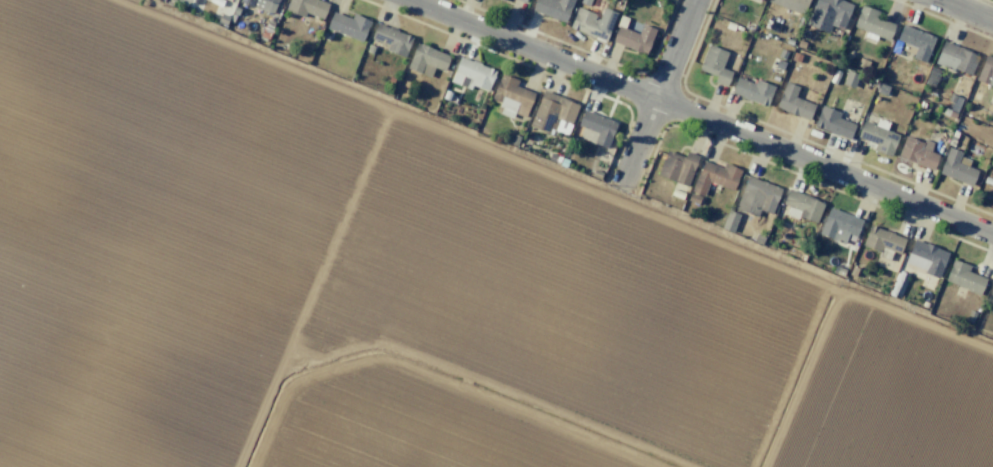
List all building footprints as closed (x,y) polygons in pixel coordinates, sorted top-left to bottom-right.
[(239,2),(240,0),(278,0),(273,14),(239,2)] [(284,14),(289,0),(316,0),(327,4),(321,20),(303,13),(301,20),(284,14)] [(532,10),(535,0),(573,0),(564,22),(532,10)] [(766,1),(766,0),(808,0),(802,15),(766,1)] [(804,24),(814,0),(843,0),(853,4),(842,30),(831,25),(827,33),(804,24)] [(894,24),(888,40),(877,36),(875,41),(863,36),(865,31),(853,26),(861,5),(876,11),(874,16),(894,24)] [(603,7),(616,13),(605,42),(569,28),(577,7),(595,14),(593,19),(596,21),(597,19),(598,20),(603,7)] [(352,14),(369,20),(360,42),(326,28),(332,11),(350,18),(352,14)] [(404,57),(412,37),(376,23),(370,38),(387,45),(385,50),(404,57)] [(642,24),(655,29),(645,55),(612,42),(618,26),(638,34),(642,24)] [(911,58),(925,63),(935,37),(902,24),(891,51),(897,53),(901,42),(904,43),(902,50),(913,54),(911,58)] [(798,39),(806,42),(803,50),(795,47),(798,39)] [(943,40),(978,54),(970,75),(953,68),(953,70),(934,63),(943,40)] [(444,71),(450,56),(417,43),(407,68),(429,77),(433,67),(444,71)] [(708,45),(727,52),(721,68),(731,72),(725,86),(713,82),(716,76),(698,70),(708,45)] [(780,48),(788,52),(784,59),(777,56),(780,48)] [(850,51),(853,56),(847,60),(843,54),(850,51)] [(793,52),(801,55),(798,62),(791,59),(793,52)] [(860,54),(870,58),(866,69),(856,65),(860,54)] [(985,54),(992,57),(992,87),(975,80),(985,54)] [(487,91),(495,71),(459,57),(449,81),(470,89),(471,85),(487,91)] [(778,59),(785,62),(782,70),(775,67),(778,59)] [(940,70),(934,86),(924,83),(930,66),(940,70)] [(847,70),(858,74),(853,88),(842,83),(847,70)] [(524,116),(533,94),(514,86),(517,80),(500,74),(490,99),(499,103),(497,106),(501,108),(499,113),(511,118),(514,112),(524,116)] [(756,79),(774,86),(766,106),(730,93),(736,76),(754,83),(756,79)] [(785,81),(798,87),(794,97),(814,105),(808,120),(775,107),(785,81)] [(879,83),(888,86),(885,96),(876,93),(879,83)] [(570,125),(577,105),(576,105),(577,103),(559,96),(558,97),(543,90),(528,126),(547,133),(549,128),(553,130),(557,120),(570,125)] [(950,94),(963,99),(958,113),(949,110),(952,102),(948,100),(950,94)] [(821,105),(840,112),(838,118),(855,124),(849,139),(813,125),(821,105)] [(942,114),(954,119),(956,114),(944,109),(942,114)] [(607,149),(617,122),(583,110),(578,125),(597,132),(593,144),(607,149)] [(864,120),(900,134),(891,156),(873,149),(875,144),(857,137),(864,120)] [(924,139),(933,142),(929,151),(938,155),(932,169),(896,155),(904,135),(923,142),(924,139)] [(948,147),(962,152),(958,162),(977,170),(971,186),(938,173),(948,147)] [(687,187),(698,156),(686,151),(684,157),(666,150),(656,175),(687,187)] [(724,163),(741,169),(733,191),(708,182),(703,195),(690,190),(702,160),(722,168),(724,163)] [(735,208),(757,216),(759,210),(771,214),(781,188),(747,175),(735,208)] [(788,188),(824,202),(816,223),(798,216),(797,219),(785,214),(788,206),(782,204),(788,188)] [(700,197),(697,204),(687,200),(690,193),(700,197)] [(829,207),(862,220),(855,237),(848,234),(844,243),(819,233),(829,207)] [(728,210),(738,214),(731,232),(721,228),(728,210)] [(869,224),(906,239),(900,255),(892,252),(888,260),(876,256),(878,251),(861,245),(869,224)] [(913,239),(949,252),(938,279),(924,273),(925,270),(904,262),(913,239)] [(952,258),(970,265),(968,271),(986,278),(980,296),(967,291),(968,289),(944,280),(952,258)] [(969,310),(976,313),(972,324),(965,321),(969,310)]
